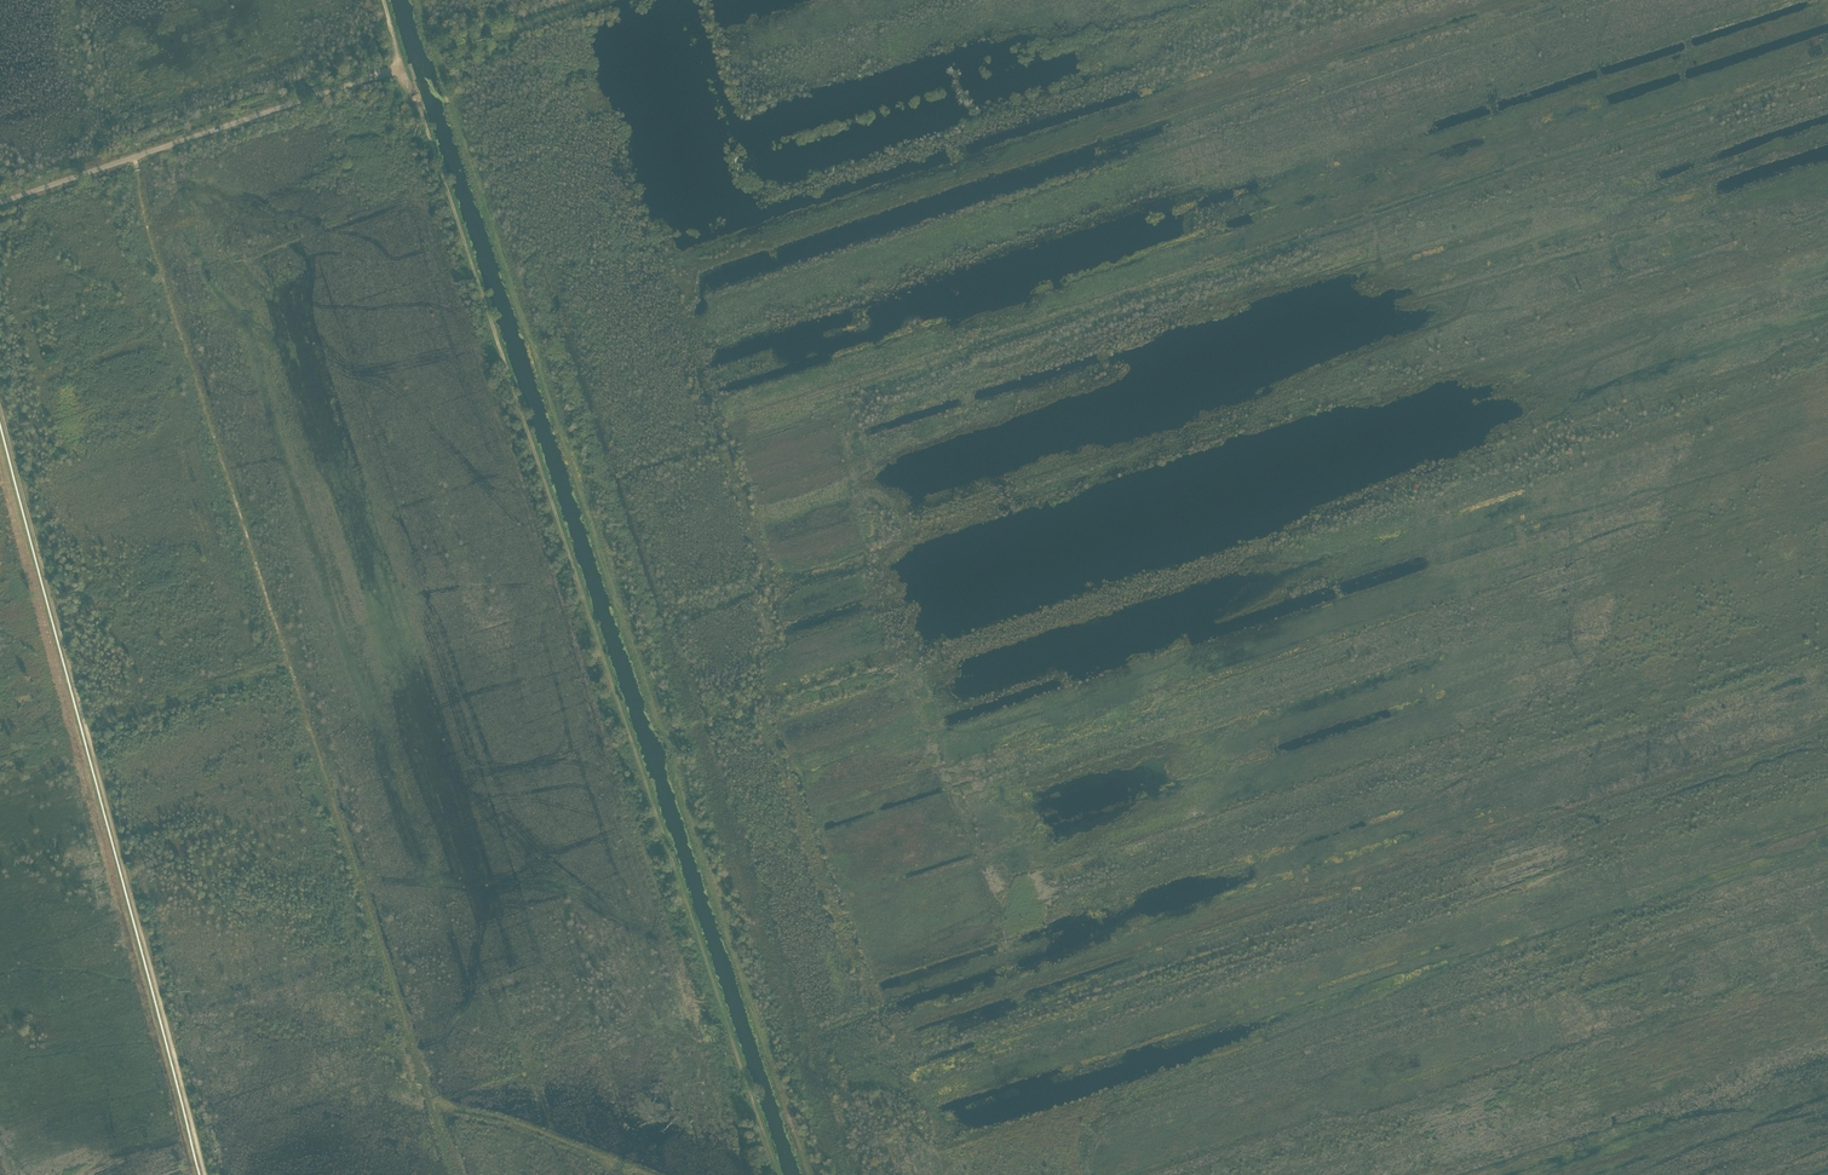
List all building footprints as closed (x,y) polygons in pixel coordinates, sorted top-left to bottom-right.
[(1825,49),(1827,47),(1827,34),(1820,38),(1825,49)]
